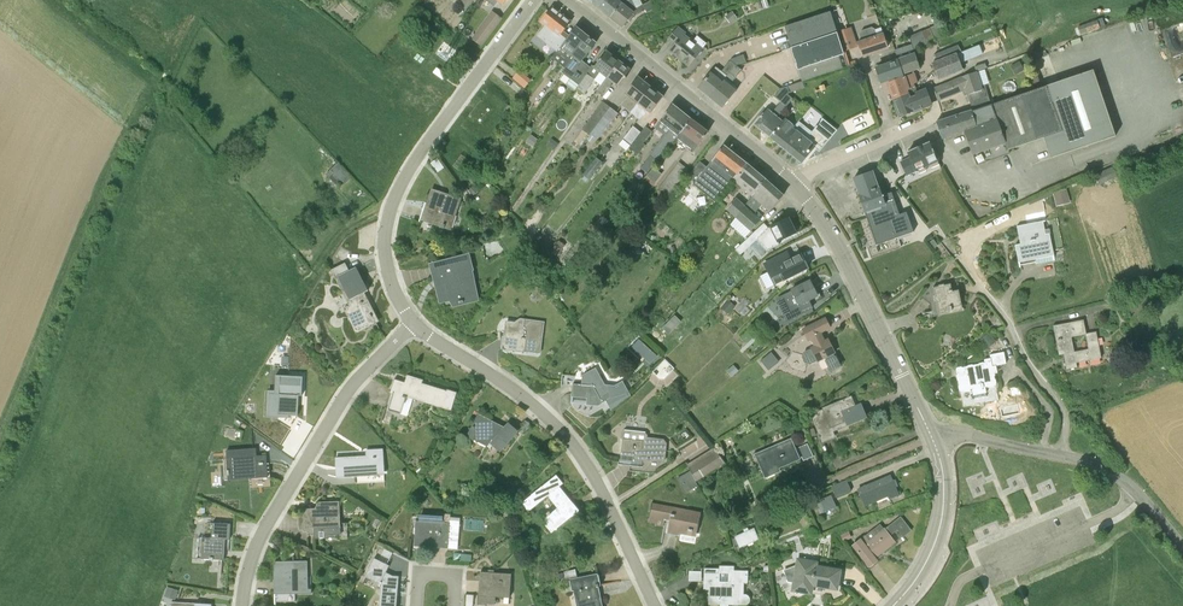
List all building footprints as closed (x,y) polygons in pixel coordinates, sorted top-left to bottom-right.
[(456,1),(467,10),(475,0),(457,0),(456,1)] [(596,5),(611,17),(622,4),(629,0),(600,0),(596,5)] [(628,20),(631,22),(636,15),(645,11),(646,13),(658,7),(654,0),(652,0),(637,7),(629,0),(622,4),(611,17),(623,27),(628,20)] [(976,5),(972,14),(980,18),(984,9),(976,5)] [(561,35),(571,22),(552,7),(541,21),(547,25),(538,35),(558,51),(556,52),(557,53),(567,39),(561,35)] [(732,11),(728,14),(732,21),(737,17),(732,11)] [(791,47),(838,32),(831,11),(785,26),(791,47)] [(472,39),(481,45),(501,18),(493,12),(472,39)] [(1097,20),(1078,27),(1080,35),(1100,27),(1097,20)] [(437,23),(431,30),(436,34),(442,27),(437,23)] [(578,46),(587,35),(576,27),(567,39),(557,53),(568,62),(567,64),(568,65),(574,57),(573,55),(580,47),(578,46)] [(689,65),(701,50),(683,36),(685,33),(677,27),(668,39),(675,44),(671,50),(689,65)] [(888,48),(883,34),(878,35),(876,29),(873,27),(862,30),(861,34),(862,41),(859,42),(856,43),(856,46),(860,57),(888,48)] [(914,50),(935,40),(930,27),(910,36),(912,44),(903,47),(905,52),(897,55),(897,57),(904,76),(920,69),(920,68),(915,53),(914,50)] [(839,34),(839,37),(843,50),(856,46),(852,31),(846,33),(839,34)] [(838,32),(791,47),(802,81),(848,66),(843,50),(839,37),(839,34),(838,32)] [(582,82),(580,81),(589,70),(580,63),(596,43),(587,35),(578,46),(580,47),(573,55),(574,57),(568,65),(562,72),(579,86),(582,82)] [(937,61),(963,51),(960,44),(934,54),(937,61)] [(607,77),(620,62),(607,51),(595,67),(592,65),(589,70),(580,81),(582,82),(577,89),(584,94),(595,80),(601,85),(607,77)] [(880,82),(902,74),(902,75),(904,75),(897,57),(889,60),(890,65),(876,70),(880,82)] [(960,70),(958,67),(956,62),(955,57),(931,65),(937,80),(939,84),(954,78),(952,74),(960,70)] [(710,97),(736,65),(730,61),(722,72),(716,67),(699,88),(710,97)] [(1020,61),(1010,66),(1015,75),(1024,70),(1020,61)] [(619,85),(631,70),(620,62),(607,77),(601,85),(597,91),(602,94),(607,87),(609,88),(613,81),(619,85)] [(729,86),(736,78),(742,70),(736,65),(710,97),(723,108),(736,91),(729,86)] [(989,103),(986,104),(986,106),(1000,145),(1006,143),(1009,150),(1044,138),(1051,157),(1067,151),(1115,135),(1093,70),(1056,82),(1046,85),(1037,89),(990,104),(989,103)] [(986,104),(989,103),(984,86),(981,87),(976,71),(961,76),(933,88),(938,101),(952,95),(966,89),(973,111),(986,106),(986,104)] [(527,86),(532,80),(519,72),(515,78),(527,86)] [(907,91),(916,88),(912,77),(911,75),(906,77),(903,77),(888,82),(894,100),(908,95),(907,91)] [(631,112),(651,87),(638,77),(625,93),(628,95),(621,105),(631,112)] [(805,87),(802,81),(788,86),(790,92),(805,87)] [(768,135),(781,119),(778,117),(793,99),(788,94),(790,92),(788,86),(781,88),(774,96),(781,102),(773,113),(768,109),(755,125),(768,135)] [(650,113),(663,97),(651,87),(631,112),(640,120),(648,111),(650,113)] [(932,104),(926,90),(918,93),(916,88),(907,91),(908,95),(894,100),(901,117),(932,104)] [(494,109),(482,100),(481,100),(469,116),(481,126),(494,109)] [(589,134),(591,133),(610,107),(603,101),(583,130),(589,134)] [(677,137),(691,119),(672,104),(659,120),(654,127),(665,135),(650,155),(658,160),(677,137)] [(1000,145),(986,106),(973,111),(936,122),(942,139),(964,131),(972,155),(973,155),(977,165),(1009,153),(1009,150),(1006,143),(1000,145)] [(598,138),(618,114),(610,107),(591,133),(596,137),(598,138)] [(694,150),(708,132),(691,119),(677,137),(694,150)] [(793,155),(806,139),(793,129),(795,127),(785,119),(783,121),(781,119),(768,135),(793,155)] [(630,145),(641,132),(634,126),(623,139),(630,145)] [(643,143),(652,132),(645,126),(641,132),(630,145),(629,147),(638,154),(646,145),(643,143)] [(806,139),(793,155),(801,162),(814,146),(820,151),(829,140),(815,129),(806,139)] [(596,137),(591,133),(589,134),(586,139),(591,143),(596,137)] [(540,139),(532,134),(526,142),(534,147),(540,139)] [(547,144),(554,150),(559,143),(551,138),(547,144)] [(619,144),(626,150),(629,147),(630,145),(623,139),(619,144)] [(936,163),(939,162),(930,142),(908,152),(910,157),(900,161),(907,176),(917,172),(936,163)] [(701,161),(689,177),(695,182),(694,184),(715,202),(733,179),(734,180),(747,163),(724,145),(707,166),(701,161)] [(601,151),(606,155),(610,149),(606,146),(601,151)] [(584,175),(588,178),(589,180),(603,162),(600,160),(597,158),(596,157),(582,174),(584,175)] [(345,183),(352,177),(338,162),(327,174),(337,185),(342,181),(345,183)] [(752,195),(765,179),(747,163),(734,180),(752,195)] [(661,171),(653,165),(644,178),(652,184),(661,171)] [(1099,185),(1118,177),(1114,167),(1094,175),(1099,185)] [(873,172),(853,179),(877,245),(914,232),(901,197),(894,200),(892,192),(882,196),(873,172)] [(770,211),(784,195),(765,179),(752,195),(753,196),(744,207),(744,206),(736,216),(751,231),(760,221),(752,214),(762,204),(770,211)] [(470,191),(475,196),(481,189),(476,185),(470,191)] [(1056,203),(1069,200),(1067,189),(1053,192),(1056,203)] [(452,230),(461,200),(447,196),(445,200),(431,196),(424,219),(442,225),(442,227),(452,230)] [(736,216),(744,206),(735,199),(727,209),(736,216)] [(507,213),(498,215),(500,223),(508,221),(507,213)] [(741,255),(747,249),(757,239),(767,250),(779,244),(778,242),(796,233),(789,218),(768,228),(764,223),(736,250),(741,255)] [(1054,256),(1050,233),(1046,234),(1044,222),(1045,221),(1017,226),(1020,244),(1016,245),(1019,262),(1054,256)] [(937,245),(932,239),(929,242),(934,248),(937,245)] [(558,241),(550,251),(555,255),(563,245),(558,241)] [(801,254),(791,260),(787,252),(765,264),(775,285),(808,268),(801,254)] [(474,270),(471,258),(471,256),(445,263),(433,266),(442,299),(451,297),(454,303),(476,298),(470,272),(473,270),(474,270)] [(350,271),(350,270),(345,262),(331,270),(335,280),(337,279),(349,306),(344,308),(356,333),(365,329),(363,326),(365,326),(376,320),(362,294),(368,291),(357,268),(350,271)] [(569,263),(565,268),(570,273),(574,268),(569,263)] [(516,279),(521,273),(514,268),(509,275),(516,279)] [(792,290),(793,293),(783,298),(793,318),(813,308),(809,300),(818,296),(810,280),(792,290)] [(938,313),(963,308),(959,290),(953,291),(951,284),(933,287),(938,313)] [(735,307),(728,300),(721,308),(728,315),(735,307)] [(672,319),(678,326),(682,321),(676,315),(672,319)] [(835,357),(833,353),(835,352),(828,339),(825,341),(820,333),(830,327),(825,318),(803,330),(809,342),(811,340),(814,346),(804,352),(802,357),(805,363),(810,364),(818,360),(818,361),(825,358),(831,371),(841,366),(836,356),(835,357)] [(535,339),(542,340),(544,322),(521,319),(520,323),(507,322),(504,346),(524,348),(525,345),(534,346),(535,339)] [(1077,363),(1102,358),(1096,331),(1086,333),(1084,320),(1054,325),(1059,355),(1064,354),(1067,369),(1077,367),(1077,363)] [(989,332),(979,340),(985,349),(996,342),(989,332)] [(776,357),(771,352),(761,360),(765,366),(776,357)] [(1006,363),(1004,352),(990,355),(991,358),(984,359),(985,363),(956,368),(958,382),(961,392),(973,390),(974,394),(986,392),(985,387),(996,385),(992,366),(1006,363)] [(666,359),(654,372),(661,379),(664,379),(676,368),(666,359)] [(733,365),(727,370),(732,377),(739,371),(733,365)] [(623,381),(619,383),(614,386),(605,385),(596,368),(583,375),(582,385),(573,384),(572,396),(588,397),(590,402),(600,404),(601,403),(602,404),(606,401),(612,410),(631,396),(623,381)] [(422,383),(423,380),(408,375),(406,383),(395,379),(390,393),(386,409),(401,414),(406,397),(452,411),(458,391),(447,388),(447,391),(422,383)] [(277,414),(286,415),(298,415),(299,395),(302,395),(303,377),(291,376),(279,376),(277,414)] [(833,429),(848,424),(865,417),(860,405),(856,407),(852,396),(816,410),(816,412),(810,415),(821,441),(835,435),(833,429)] [(500,451),(518,431),(509,424),(505,429),(479,415),(470,432),(489,442),(491,438),(494,440),(492,443),(500,451)] [(665,461),(666,450),(667,442),(664,439),(648,437),(648,435),(646,432),(624,430),(622,432),(621,438),(624,441),(622,460),(633,461),(633,458),(665,461)] [(687,458),(710,447),(705,437),(682,448),(687,458)] [(791,440),(756,455),(766,478),(781,471),(780,468),(800,459),(795,449),(791,440)] [(808,444),(808,443),(797,447),(803,460),(813,456),(808,444)] [(266,455),(254,456),(254,448),(226,450),(228,480),(268,477),(266,455)] [(336,458),(337,477),(356,476),(356,483),(385,482),(383,450),(367,450),(367,456),(336,458)] [(696,481),(709,473),(725,463),(716,451),(689,468),(690,470),(696,481)] [(530,462),(533,467),(538,463),(535,458),(530,462)] [(421,466),(416,471),(420,475),(425,470),(421,466)] [(698,486),(696,481),(690,470),(677,478),(685,493),(698,486)] [(572,517),(580,510),(573,502),(572,503),(559,487),(563,483),(557,475),(522,503),(529,512),(548,496),(558,508),(544,519),(552,529),(570,514),(572,517)] [(888,496),(890,498),(898,495),(890,476),(859,489),(865,505),(888,496)] [(836,497),(851,490),(847,480),(832,486),(836,497)] [(815,509),(818,508),(821,513),(836,506),(831,495),(813,504),(815,509)] [(330,538),(330,535),(341,534),(340,502),(324,502),(324,509),(305,509),(305,514),(299,515),(299,516),(298,516),(299,527),(299,530),(303,530),(303,532),(307,531),(307,533),(311,533),(311,536),(315,535),(315,539),(330,538)] [(701,513),(689,511),(652,503),(648,521),(654,522),(654,524),(664,526),(665,521),(670,522),(668,533),(678,535),(680,529),(698,532),(700,520),(700,519),(701,513)] [(805,508),(797,511),(799,518),(808,514),(805,508)] [(893,522),(898,529),(906,523),(901,516),(893,522)] [(448,548),(450,523),(416,521),(415,546),(448,548)] [(898,529),(893,522),(884,529),(880,524),(853,546),(870,566),(877,560),(875,558),(895,542),(890,536),(898,529)] [(231,524),(219,523),(212,523),(211,537),(202,538),(198,537),(197,555),(197,558),(224,560),(225,539),(230,540),(231,524)] [(740,547),(758,539),(754,529),(735,538),(737,541),(740,548),(741,547),(740,547)] [(849,531),(841,535),(843,541),(852,538),(849,531)] [(383,550),(380,557),(389,562),(392,555),(383,550)] [(766,560),(764,555),(750,562),(752,566),(766,560)] [(390,565),(374,558),(365,577),(381,585),(379,605),(397,605),(399,576),(393,576),(386,572),(390,565)] [(836,588),(839,571),(815,567),(816,563),(799,560),(798,565),(784,570),(788,582),(795,583),(794,590),(796,595),(805,591),(811,593),(812,584),(836,588)] [(274,561),(274,591),(308,590),(308,561),(293,561),(293,564),(287,564),(287,561),(274,561)] [(744,582),(748,582),(749,570),(734,570),(735,566),(720,565),(720,568),(704,568),(704,589),(709,590),(709,604),(720,604),(720,605),(728,605),(729,605),(746,605),(748,604),(749,603),(750,601),(750,599),(749,597),(748,595),(746,594),(745,594),(744,594),(744,582)] [(564,572),(565,579),(577,577),(576,569),(564,572)] [(510,598),(512,574),(480,572),(479,596),(478,603),(495,604),(496,597),(510,598)] [(597,586),(601,586),(599,575),(569,581),(572,592),(575,591),(578,605),(601,605),(597,586)] [(179,590),(168,586),(164,595),(175,599),(179,590)]
